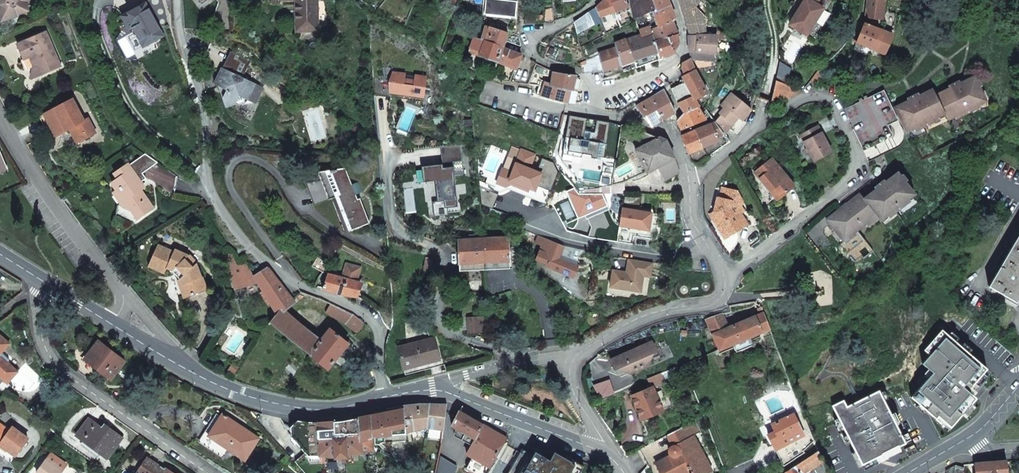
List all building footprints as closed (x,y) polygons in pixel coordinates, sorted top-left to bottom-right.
[(0,21),(18,15),(18,14),(29,10),(27,3),(28,2),(29,0),(0,0),(0,20),(0,21)] [(297,32),(319,31),(318,0),(296,0),(297,32)] [(516,18),(517,2),(496,0),(486,0),(485,14),(516,18)] [(596,8),(600,19),(616,13),(611,0),(605,0),(596,8)] [(616,13),(617,15),(620,14),(619,10),(629,7),(626,0),(611,0),(616,13)] [(636,20),(646,16),(647,19),(651,17),(650,15),(654,13),(672,7),(668,0),(630,0),(636,20)] [(790,25),(807,35),(824,8),(817,4),(819,0),(805,0),(805,1),(790,25)] [(869,17),(875,17),(883,17),(885,0),(869,0),(866,15),(869,17)] [(681,6),(684,15),(687,14),(689,19),(697,17),(702,27),(705,26),(706,32),(716,32),(717,15),(712,8),(704,12),(702,7),(700,8),(698,2),(686,6),(685,4),(681,6)] [(144,47),(164,36),(146,4),(123,17),(129,28),(132,27),(144,47)] [(658,28),(673,21),(676,20),(672,7),(654,13),(658,28)] [(553,8),(545,9),(545,22),(554,21),(553,8)] [(574,24),(577,34),(595,25),(596,26),(602,23),(600,19),(596,8),(574,24)] [(857,43),(885,54),(893,34),(875,27),(875,17),(869,17),(868,25),(865,23),(857,43)] [(653,35),(654,37),(655,43),(678,35),(673,21),(658,28),(654,29),(654,27),(651,28),(652,30),(653,35)] [(521,46),(519,35),(509,32),(509,33),(493,28),(489,27),(485,26),(482,40),(503,48),(506,41),(521,46)] [(652,30),(651,28),(640,31),(642,38),(653,35),(652,30)] [(38,66),(41,73),(61,65),(45,30),(17,43),(23,58),(32,54),(34,58),(31,59),(33,64),(38,66)] [(679,41),(678,35),(655,43),(658,54),(660,58),(676,53),(675,50),(677,49),(678,47),(679,45),(679,43),(679,41)] [(638,36),(626,40),(635,62),(658,54),(655,43),(654,37),(640,41),(638,36)] [(716,55),(717,36),(689,36),(690,53),(697,52),(702,53),(716,55)] [(482,40),(477,38),(475,37),(471,49),(480,52),(479,56),(498,63),(499,62),(504,64),(503,64),(517,69),(522,55),(518,53),(503,48),(482,40)] [(617,50),(621,66),(635,62),(626,40),(615,45),(617,50)] [(604,71),(604,72),(621,66),(617,50),(600,55),(604,71)] [(32,77),(41,73),(38,66),(33,64),(31,59),(34,58),(32,54),(23,58),(32,77)] [(635,62),(638,69),(660,61),(660,58),(658,54),(635,62)] [(584,74),(604,71),(600,55),(581,63),(584,74)] [(694,99),(695,99),(698,98),(707,93),(695,71),(690,59),(683,64),(682,69),(686,76),(682,78),(685,83),(692,97),(694,99)] [(536,64),(529,85),(539,86),(546,68),(536,64)] [(374,76),(376,90),(423,98),(426,76),(403,72),(404,69),(383,66),(386,78),(374,76)] [(825,75),(821,67),(819,68),(811,81),(816,86),(825,75)] [(219,86),(223,97),(227,107),(236,103),(237,101),(245,98),(248,99),(249,98),(256,101),(263,88),(252,83),(249,84),(247,79),(239,76),(237,72),(234,74),(221,68),(214,84),(219,86)] [(574,76),(553,72),(551,85),(551,87),(571,90),(573,91),(577,77),(574,76)] [(581,83),(577,77),(573,91),(578,93),(581,83)] [(907,133),(945,114),(948,121),(986,103),(975,78),(936,96),(933,90),(895,108),(907,133)] [(802,91),(776,81),(771,103),(775,103),(779,102),(783,101),(787,100),(792,97),(797,95),(802,91)] [(544,88),(539,86),(537,95),(569,104),(574,105),(574,102),(568,101),(571,90),(551,87),(551,85),(545,83),(544,88)] [(671,89),(678,103),(692,97),(685,83),(671,89)] [(843,109),(868,161),(898,148),(901,146),(901,145),(902,144),(903,141),(904,140),(904,137),(904,136),(903,132),(903,131),(901,127),(884,90),(867,98),(866,96),(864,98),(865,99),(863,100),(862,98),(859,100),(859,102),(843,109)] [(665,91),(651,100),(663,119),(675,113),(670,100),(665,91)] [(742,121),(751,110),(731,94),(722,106),(726,110),(716,122),(725,134),(728,130),(736,135),(745,124),(742,121)] [(692,97),(678,103),(685,113),(678,120),(682,131),(706,121),(697,107),(699,106),(695,99),(694,99),(692,97)] [(64,125),(66,129),(70,127),(77,141),(95,131),(88,117),(84,119),(72,98),(39,115),(51,137),(56,135),(54,131),(64,125)] [(663,119),(651,100),(650,99),(636,107),(651,126),(663,119)] [(292,113),(297,106),(293,103),(291,105),(290,104),(287,108),(289,109),(288,111),(292,113)] [(563,125),(559,132),(566,134),(571,115),(565,115),(563,125)] [(717,136),(723,134),(715,122),(696,130),(703,147),(719,141),(717,136)] [(56,135),(66,129),(64,125),(54,131),(56,135)] [(817,126),(800,135),(815,162),(832,153),(817,126)] [(660,138),(640,130),(648,144),(660,138)] [(681,137),(688,154),(703,147),(696,130),(681,137)] [(666,141),(660,138),(648,144),(636,150),(648,172),(660,166),(675,159),(666,141)] [(465,174),(462,144),(441,146),(443,164),(443,167),(422,169),(417,170),(418,182),(438,180),(440,200),(433,201),(434,212),(448,210),(447,204),(458,202),(455,175),(465,174)] [(548,204),(552,192),(538,186),(542,174),(530,170),(535,156),(522,151),(513,174),(504,170),(496,189),(488,186),(478,187),(480,206),(493,211),(499,193),(502,194),(509,191),(548,204)] [(142,173),(157,162),(145,153),(129,165),(128,164),(115,173),(118,178),(112,182),(125,201),(131,210),(138,205),(144,214),(153,207),(141,190),(144,187),(140,182),(146,179),(142,173)] [(665,180),(680,172),(675,159),(660,166),(665,180)] [(770,187),(779,198),(794,186),(772,159),(755,173),(767,189),(770,187)] [(363,191),(359,182),(353,184),(346,167),(320,171),(323,179),(307,182),(316,204),(339,195),(352,227),(367,221),(356,194),(363,191)] [(897,173),(864,199),(860,194),(826,220),(843,242),(876,216),(880,221),(914,195),(897,173)] [(604,193),(620,193),(620,184),(604,187),(604,193)] [(777,200),(779,198),(770,187),(767,189),(777,200)] [(567,192),(579,219),(587,216),(592,228),(607,230),(610,226),(603,209),(608,207),(603,194),(580,195),(575,189),(567,192)] [(739,212),(742,210),(740,207),(741,202),(735,192),(722,189),(719,199),(717,199),(714,213),(710,216),(714,222),(720,223),(719,230),(730,232),(734,229),(736,232),(747,225),(740,213),(739,212)] [(131,210),(125,201),(121,203),(127,212),(131,210)] [(137,218),(144,214),(138,205),(131,210),(137,218)] [(650,231),(652,214),(622,209),(617,242),(633,245),(635,237),(653,240),(654,232),(650,231)] [(402,236),(401,228),(389,229),(389,237),(402,236)] [(725,239),(736,232),(734,229),(730,232),(719,230),(725,239)] [(1018,235),(1015,241),(1000,267),(996,274),(988,287),(1018,305),(1018,234),(1018,235)] [(508,237),(483,238),(484,270),(510,269),(508,237)] [(531,258),(542,262),(541,265),(575,279),(579,267),(560,259),(565,247),(539,237),(531,258)] [(484,270),(483,238),(458,239),(460,271),(484,270)] [(208,289),(197,263),(190,255),(175,249),(174,252),(157,245),(148,266),(164,273),(166,268),(173,271),(180,279),(187,297),(208,289)] [(627,273),(614,271),(611,287),(641,292),(644,276),(651,277),(653,263),(629,259),(627,273)] [(257,281),(265,294),(277,314),(278,316),(285,311),(296,302),(293,299),(269,267),(254,276),(246,264),(241,266),(243,271),(250,281),(255,278),(257,281)] [(243,271),(241,266),(229,269),(236,289),(257,281),(255,278),(250,281),(243,271)] [(750,272),(745,276),(747,280),(754,276),(750,272)] [(342,294),(355,296),(361,281),(328,273),(323,288),(342,294)] [(357,332),(365,322),(354,313),(332,303),(327,312),(357,332)] [(749,337),(770,329),(767,321),(763,313),(762,307),(757,308),(760,314),(728,327),(722,313),(706,319),(719,350),(733,344),(736,352),(752,346),(749,337)] [(277,314),(271,323),(301,346),(310,335),(320,343),(322,340),(285,311),(278,316),(277,314)] [(469,323),(470,331),(485,330),(485,322),(469,323)] [(329,368),(334,361),(349,342),(332,328),(322,340),(320,343),(310,335),(301,346),(329,368)] [(986,369),(942,330),(925,350),(930,355),(923,364),(929,369),(917,382),(922,386),(912,397),(948,430),(975,398),(972,395),(979,387),(974,382),(978,379),(986,369)] [(409,344),(430,338),(429,331),(407,337),(409,344)] [(3,390),(9,383),(18,371),(10,364),(1,356),(4,353),(11,344),(0,334),(0,388),(3,390)] [(404,368),(439,359),(434,338),(430,338),(409,344),(399,346),(404,368)] [(100,367),(99,369),(112,380),(126,362),(100,341),(88,357),(100,367)] [(620,367),(634,371),(647,365),(652,353),(655,351),(652,342),(610,360),(614,369),(616,368),(620,367)] [(1,356),(10,364),(10,363),(11,361),(11,360),(10,359),(4,353),(1,356)] [(86,360),(99,369),(100,367),(88,357),(86,360)] [(441,364),(439,359),(404,368),(406,373),(441,364)] [(683,364),(686,370),(697,366),(694,360),(683,364)] [(675,404),(661,373),(647,379),(650,388),(631,396),(641,419),(675,404)] [(978,379),(974,382),(979,387),(983,383),(978,379)] [(879,391),(847,407),(843,400),(833,406),(841,421),(826,429),(832,440),(828,441),(830,445),(822,449),(828,461),(840,456),(845,467),(860,460),(866,472),(876,472),(917,452),(908,433),(902,436),(879,391)] [(428,428),(445,429),(448,404),(420,403),(405,404),(405,408),(342,421),(319,422),(299,420),(293,427),(294,438),(310,456),(337,455),(338,456),(339,456),(345,456),(346,456),(346,454),(363,453),(363,450),(374,449),(373,436),(406,433),(428,428)] [(508,437),(460,409),(452,425),(458,428),(455,435),(473,445),(468,454),(473,457),(491,468),(508,437)] [(802,450),(813,441),(801,410),(771,424),(774,432),(767,435),(783,466),(803,453),(802,450)] [(224,414),(220,420),(209,436),(230,450),(246,460),(260,438),(224,414)] [(209,436),(220,420),(215,417),(199,442),(224,458),(230,450),(209,436)] [(123,438),(111,428),(108,432),(104,429),(91,419),(79,436),(108,458),(123,438)] [(696,420),(667,435),(673,446),(672,447),(671,448),(670,450),(669,452),(669,453),(670,454),(668,455),(669,457),(656,464),(661,472),(702,472),(701,472),(710,468),(694,436),(702,431),(696,420)] [(11,463),(28,440),(14,428),(11,432),(0,424),(0,455),(11,463)] [(509,472),(584,472),(582,472),(585,466),(568,456),(566,459),(555,452),(551,460),(534,450),(533,453),(523,448),(509,472)] [(828,470),(818,450),(782,472),(824,472),(828,470)] [(38,472),(61,472),(67,465),(52,454),(38,472)] [(456,465),(442,456),(438,472),(454,472),(456,465)] [(166,470),(162,468),(161,468),(159,467),(160,465),(149,457),(138,472),(174,472),(171,471),(170,472),(166,470)] [(473,457),(467,468),(475,472),(488,472),(491,468),(473,457)] [(1006,461),(973,463),(974,472),(1007,472),(1006,461)]
